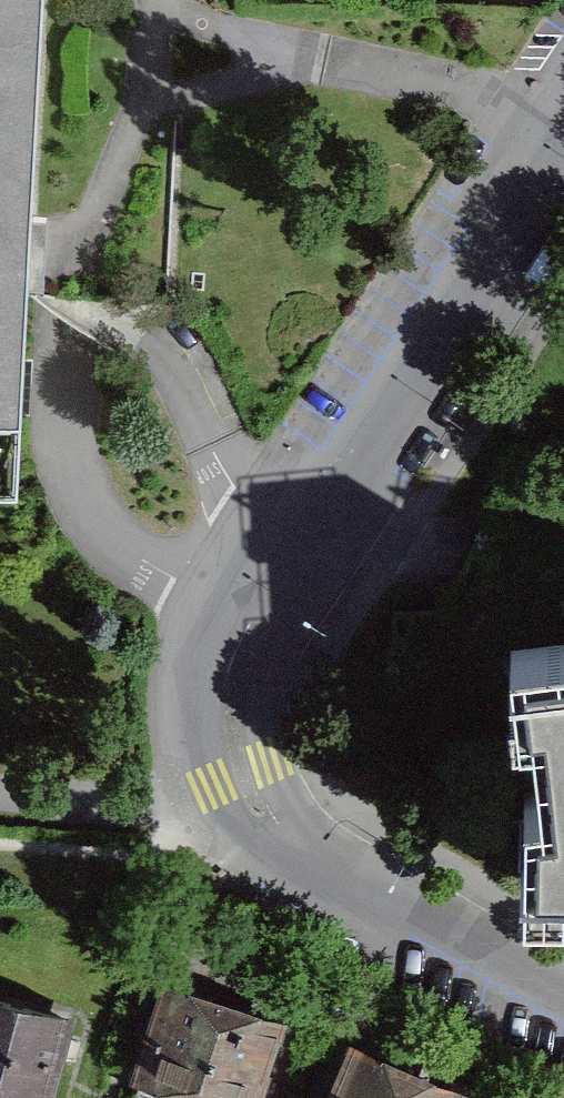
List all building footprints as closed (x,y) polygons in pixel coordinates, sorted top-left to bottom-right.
[(22,479),(44,0),(0,0),(0,478),(22,479)] [(522,469),(449,620),(403,619),(400,771),(464,773),(463,826),(531,828),(532,809),(548,807),(537,730),(524,731),(515,655),(563,650),(563,468),(522,469)] [(515,655),(524,731),(537,730),(548,807),(532,809),(531,828),(527,900),(563,900),(563,650),(515,655)] [(174,998),(142,1090),(166,1097),(258,1097),(280,1034),(174,998)] [(0,1009),(0,1097),(56,1097),(74,1028),(0,1009)] [(371,1041),(345,1097),(463,1097),(469,1084),(371,1041)]
